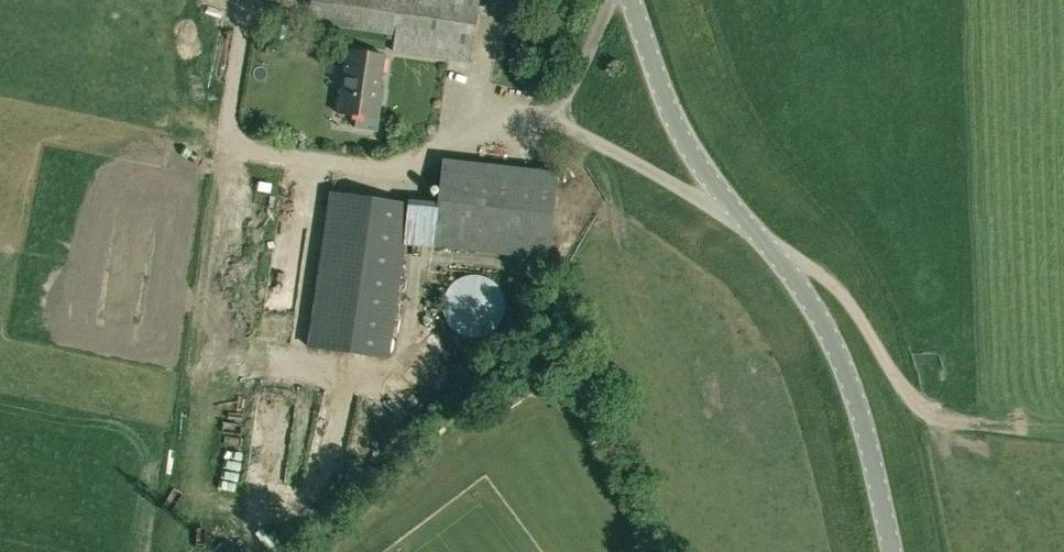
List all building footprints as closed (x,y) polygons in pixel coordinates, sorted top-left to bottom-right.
[(305,23),(395,36),(393,51),(468,62),(470,48),(477,0),(308,0),(305,23)] [(289,25),(276,22),(274,37),(287,39),(289,25)] [(554,46),(557,26),(544,24),(541,44),(554,46)] [(339,113),(377,118),(381,88),(379,88),(384,57),(348,52),(339,113)] [(431,247),(547,260),(559,172),(441,158),(431,247)] [(411,210),(340,199),(315,354),(389,364),(411,210)] [(448,289),(447,290),(447,291),(446,292),(446,293),(445,294),(445,295),(444,296),(444,297),(444,298),(443,299),(443,300),(443,301),(443,302),(443,303),(442,304),(442,305),(442,306),(442,307),(442,308),(442,309),(443,310),(443,311),(443,312),(443,313),(443,314),(444,315),(444,316),(444,317),(445,318),(445,319),(445,320),(446,321),(446,322),(447,323),(448,324),(449,325),(449,326),(450,327),(451,328),(452,328),(452,329),(453,330),(454,330),(455,331),(456,332),(457,333),(458,333),(459,334),(460,334),(461,335),(462,335),(463,336),(464,336),(465,336),(466,336),(467,337),(468,337),(469,337),(470,337),(471,337),(472,337),(473,337),(474,337),(475,337),(476,337),(477,337),(478,337),(479,337),(480,337),(481,336),(482,336),(483,336),(484,335),(485,335),(486,334),(487,334),(488,334),(489,333),(490,332),(491,332),(492,331),(493,330),(494,329),(495,329),(496,328),(496,327),(497,326),(498,325),(499,324),(499,323),(500,322),(500,321),(501,320),(501,319),(502,318),(502,317),(503,316),(503,315),(503,314),(503,313),(504,312),(504,311),(504,310),(504,309),(504,308),(504,307),(504,306),(504,305),(504,304),(504,303),(504,302),(504,301),(503,300),(503,299),(503,298),(503,297),(502,296),(502,295),(501,294),(501,293),(501,292),(500,291),(500,290),(499,289),(498,288),(497,287),(496,286),(496,285),(495,284),(494,284),(493,283),(493,282),(492,282),(491,281),(490,280),(489,280),(488,279),(487,279),(486,278),(485,278),(484,277),(483,277),(482,277),(481,276),(480,276),(479,276),(477,276),(476,276),(475,276),(474,276),(473,276),(472,276),(471,276),(470,276),(469,276),(468,276),(467,276),(466,276),(465,277),(464,277),(463,277),(462,278),(461,278),(460,278),(459,279),(458,279),(457,280),(456,281),(455,282),(454,282),(453,283),(452,284),(451,285),(450,286),(450,287),(449,287),(448,288),(448,289)]
